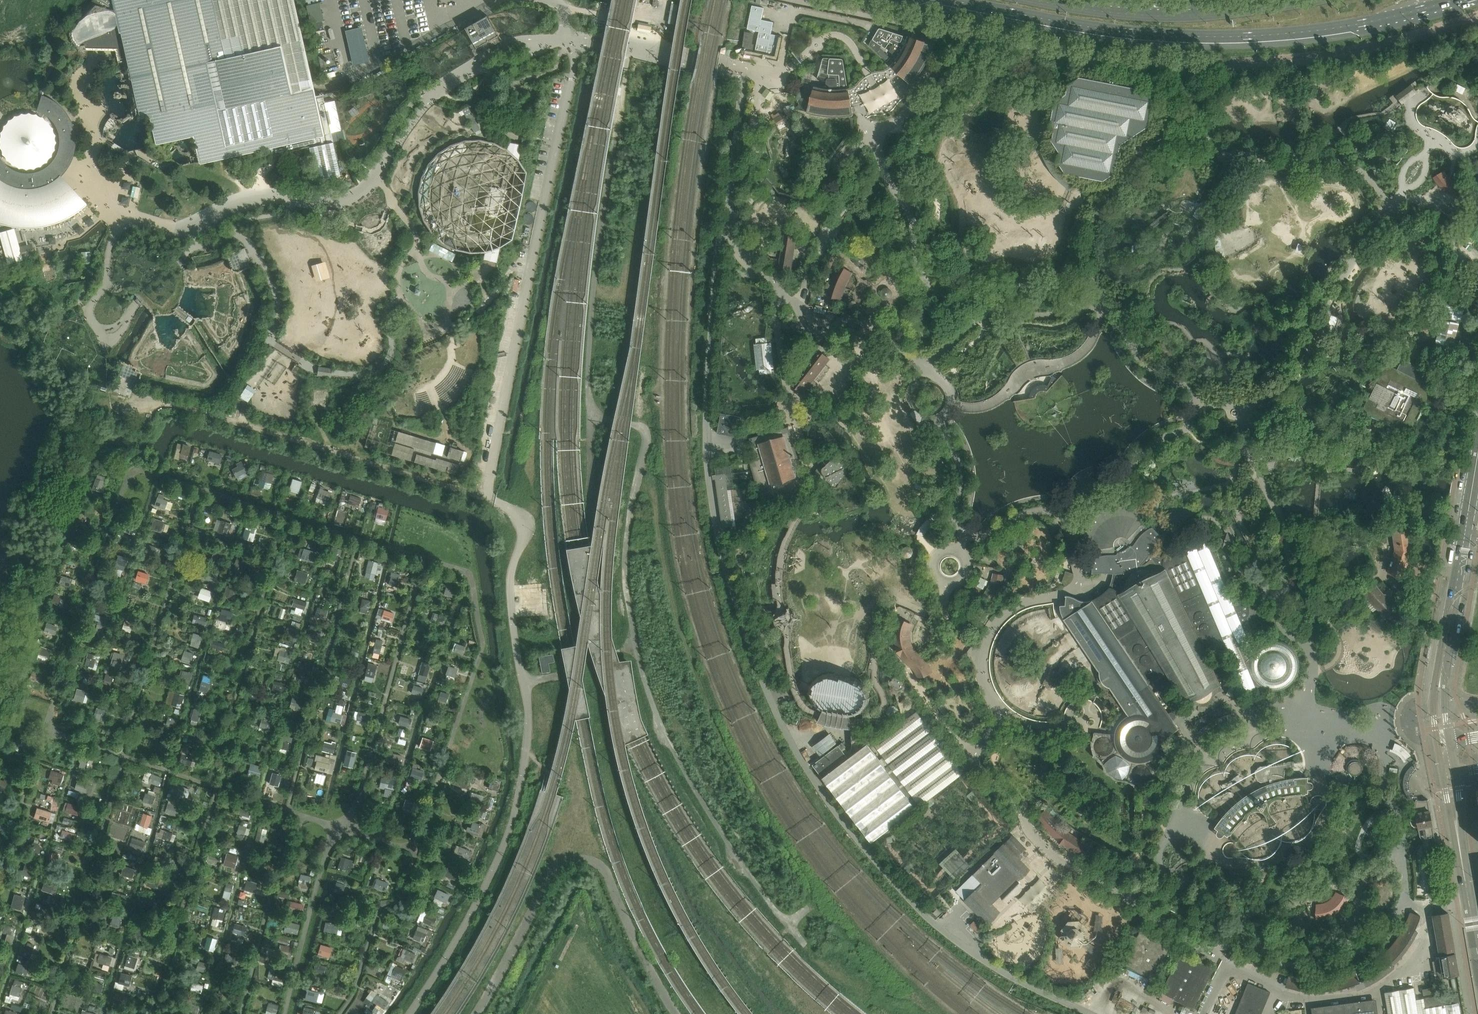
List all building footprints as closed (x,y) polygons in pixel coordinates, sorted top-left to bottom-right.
[(115,11),(113,0),(92,0),(79,15),(70,23),(67,29),(68,39),(71,44),(78,52),(83,53),(88,50),(88,49),(85,44),(84,45),(79,46),(75,43),(73,36),(73,30),(77,23),(84,17),(92,12),(104,10),(115,11)] [(292,0),(113,0),(115,11),(117,21),(119,28),(120,32),(121,37),(126,60),(130,75),(139,118),(148,117),(149,124),(149,125),(148,125),(148,126),(147,127),(146,129),(146,130),(146,131),(146,133),(146,134),(146,136),(143,137),(145,147),(147,153),(148,155),(155,158),(158,160),(168,158),(170,167),(182,165),(170,156),(169,151),(177,139),(193,135),(200,163),(234,156),(266,149),(267,151),(272,155),(274,155),(277,154),(278,154),(309,147),(317,181),(332,178),(340,176),(332,142),(331,137),(323,102),(321,93),(313,94),(292,0)] [(323,21),(319,3),(307,5),(311,24),(323,21)] [(778,62),(783,38),(771,36),(773,24),(761,21),(764,10),(752,7),(747,31),(759,33),(754,57),(778,62)] [(487,15),(464,28),(470,39),(472,42),(475,48),(498,35),(487,15)] [(653,24),(639,22),(638,25),(637,30),(651,33),(652,28),(653,24)] [(117,61),(126,60),(121,37),(119,28),(111,29),(99,27),(83,40),(85,44),(88,49),(115,49),(117,61)] [(928,59),(931,52),(933,45),(908,37),(904,36),(881,28),(880,28),(879,29),(873,38),(873,39),(873,40),(874,40),(874,41),(882,46),(884,48),(885,48),(886,48),(887,48),(887,47),(890,42),(893,44),(890,49),(890,51),(896,55),(895,56),(893,59),(889,64),(891,65),(892,66),(904,77),(906,80),(911,83),(916,78),(920,72),(921,69),(924,65),(926,63),(928,59)] [(752,41),(750,41),(751,32),(744,31),(741,50),(742,50),(750,51),(750,50),(751,43),(752,41)] [(475,48),(472,42),(468,44),(474,55),(476,54),(478,53),(501,40),(500,37),(498,35),(475,48)] [(959,49),(954,53),(960,62),(974,52),(971,47),(962,53),(959,49)] [(810,102),(807,112),(812,113),(813,113),(815,114),(823,115),(830,116),(838,116),(845,115),(850,115),(853,114),(852,110),(849,90),(848,88),(843,60),(843,59),(842,59),(831,58),(830,58),(830,59),(830,60),(828,72),(828,73),(828,74),(829,74),(829,78),(828,78),(827,79),(826,88),(821,87),(815,86),(810,102)] [(892,66),(891,65),(889,67),(888,67),(887,68),(886,69),(885,69),(884,69),(883,70),(882,70),(881,70),(880,70),(879,70),(878,70),(877,70),(876,71),(875,71),(874,71),(872,72),(871,72),(869,73),(868,74),(867,75),(866,75),(865,76),(863,77),(862,78),(861,79),(860,80),(859,81),(858,82),(857,83),(857,84),(856,85),(855,86),(854,86),(853,86),(851,87),(850,87),(848,87),(848,89),(850,89),(852,89),(853,88),(855,87),(857,86),(858,85),(859,84),(860,82),(862,81),(863,80),(865,78),(866,77),(867,76),(870,74),(872,74),(872,73),(874,73),(877,72),(878,72),(880,72),(883,71),(884,71),(886,71),(888,70),(889,69),(890,68),(891,67),(892,66)] [(1102,80),(1080,76),(1076,78),(1071,81),(1069,82),(1069,84),(1068,87),(1067,89),(1067,92),(1056,99),(1054,99),(1049,121),(1050,121),(1050,123),(1054,128),(1053,132),(1052,138),(1059,149),(1057,160),(1065,171),(1102,179),(1114,172),(1119,150),(1120,150),(1121,146),(1128,147),(1129,143),(1127,139),(1129,138),(1132,136),(1134,135),(1149,125),(1153,107),(1154,101),(1147,90),(1102,80)] [(1401,102),(1403,105),(1404,104),(1419,93),(1411,83),(1396,95),(1401,102)] [(769,100),(774,94),(768,88),(763,95),(769,100)] [(471,101),(474,93),(472,92),(470,92),(468,90),(464,98),(467,99),(469,99),(470,100),(471,101)] [(59,127),(60,131),(61,134),(75,131),(78,130),(77,125),(74,120),(72,115),(68,110),(65,106),(60,102),(56,99),(51,96),(45,94),(40,110),(44,112),(47,113),(50,116),(52,118),(55,121),(57,124),(59,127)] [(344,139),(336,100),(323,102),(332,142),(340,140),(344,139)] [(469,123),(474,131),(480,128),(471,112),(468,107),(462,110),(469,123)] [(776,123),(777,125),(786,119),(785,117),(784,115),(783,113),(778,115),(774,118),(774,119),(776,123)] [(1388,122),(1385,126),(1394,131),(1396,127),(1397,127),(1394,125),(1396,124),(1396,122),(1390,119),(1388,122)] [(33,121),(30,120),(27,121),(24,121),(22,122),(19,123),(17,125),(15,127),(13,129),(11,132),(10,134),(10,137),(9,140),(9,143),(10,146),(11,148),(12,151),(13,153),(15,156),(17,157),(20,159),(22,160),(25,161),(28,162),(31,162),(34,161),(36,161),(39,159),(42,158),(44,156),(46,154),(47,152),(49,149),(50,146),(50,144),(50,141),(50,138),(50,135),(49,132),(47,130),(45,128),(43,126),(41,124),(39,122),(36,121),(33,121)] [(1345,123),(1335,135),(1339,138),(1343,134),(1345,136),(1348,132),(1346,131),(1349,127),(1345,123)] [(508,142),(507,150),(494,143),(488,142),(479,140),(465,141),(451,146),(439,154),(429,165),(422,178),(420,192),(420,207),(425,221),(433,233),(444,243),(457,249),(472,252),(476,252),(486,251),(484,259),(490,261),(497,262),(500,247),(512,239),(526,172),(518,160),(521,144),(514,143),(511,142),(508,142)] [(66,153),(59,151),(59,153),(58,154),(57,156),(56,158),(55,159),(61,163),(62,162),(63,160),(64,158),(65,155),(66,154),(66,153)] [(4,222),(13,224),(15,225),(26,226),(37,226),(48,224),(59,221),(69,216),(78,211),(87,204),(61,176),(59,177),(57,179),(55,181),(53,182),(51,183),(49,184),(47,185),(44,186),(42,186),(40,179),(38,171),(33,172),(27,172),(21,171),(15,169),(10,166),(6,162),(2,158),(0,153),(0,221),(4,222)] [(792,160),(788,169),(792,171),(796,162),(792,160)] [(1202,199),(1210,184),(1209,179),(1200,174),(1201,172),(1198,169),(1196,166),(1192,166),(1191,164),(1187,162),(1184,164),(1181,163),(1178,163),(1176,165),(1155,162),(1151,164),(1148,169),(1147,173),(1144,177),(1143,179),(1144,180),(1145,180),(1148,182),(1148,184),(1150,184),(1155,193),(1158,199),(1159,208),(1166,210),(1169,211),(1170,209),(1171,211),(1172,211),(1175,213),(1177,213),(1180,213),(1182,213),(1183,211),(1194,215),(1204,201),(1202,199)] [(1453,191),(1455,192),(1457,193),(1456,196),(1462,197),(1463,197),(1464,188),(1461,188),(1459,187),(1456,186),(1454,185),(1453,184),(1450,181),(1448,179),(1446,177),(1445,176),(1444,176),(1442,174),(1434,178),(1438,184),(1441,182),(1442,184),(1444,185),(1446,187),(1447,188),(1449,189),(1451,190),(1453,191)] [(1226,180),(1229,188),(1236,186),(1233,178),(1226,180)] [(1216,183),(1209,198),(1216,201),(1217,202),(1225,187),(1216,183)] [(1206,199),(1204,201),(1194,215),(1200,220),(1214,215),(1206,199)] [(788,273),(794,237),(784,235),(781,254),(778,271),(786,273),(788,273)] [(1222,237),(1214,238),(1217,260),(1224,260),(1222,237)] [(22,244),(23,255),(35,253),(34,243),(22,244)] [(455,254),(433,243),(431,249),(452,260),(453,257),(455,254)] [(1296,253),(1304,256),(1307,247),(1299,245),(1296,253)] [(250,260),(245,247),(241,249),(228,255),(229,258),(234,267),(235,271),(239,271),(240,270),(250,266),(248,261),(250,260)] [(82,264),(91,263),(90,252),(81,252),(82,264)] [(860,255),(857,255),(854,258),(854,261),(855,265),(858,267),(861,267),(864,265),(866,262),(865,259),(863,256),(860,255)] [(139,297),(135,300),(138,303),(141,306),(145,303),(148,306),(152,311),(155,315),(170,315),(174,312),(190,324),(190,325),(193,322),(195,319),(194,318),(178,306),(184,286),(185,285),(184,269),(183,268),(180,265),(177,261),(175,259),(162,270),(144,286),(140,290),(136,293),(139,297)] [(316,281),(329,277),(325,262),(312,266),(316,281)] [(850,279),(853,273),(839,264),(836,269),(833,275),(831,281),(829,287),(827,295),(838,298),(842,300),(843,299),(845,290),(846,288),(848,284),(850,279)] [(887,287),(884,288),(881,291),(881,294),(882,297),(885,299),(888,300),(891,298),(893,295),(893,291),(890,289),(887,287)] [(1457,306),(1445,303),(1442,315),(1460,320),(1463,308),(1457,306)] [(815,307),(814,311),(826,314),(826,310),(827,308),(816,305),(815,307)] [(1453,349),(1460,323),(1442,318),(1435,344),(1453,349)] [(1330,333),(1333,325),(1328,323),(1325,331),(1330,333)] [(772,368),(774,368),(772,342),(768,343),(768,340),(767,337),(756,338),(756,344),(754,344),(757,370),(760,369),(760,375),(772,373),(772,371),(772,368)] [(804,394),(830,361),(820,353),(793,386),(804,394)] [(1423,407),(1433,387),(1422,382),(1427,371),(1420,367),(1404,360),(1402,359),(1401,360),(1396,370),(1387,365),(1386,364),(1375,387),(1370,396),(1366,404),(1365,407),(1362,412),(1384,423),(1387,424),(1390,425),(1409,435),(1418,419),(1418,417),(1420,414),(1421,412),(1423,407)] [(136,388),(141,372),(135,370),(135,368),(122,363),(118,374),(113,391),(126,396),(129,386),(136,388)] [(317,376),(331,378),(332,377),(332,373),(333,369),(333,368),(330,367),(321,366),(318,366),(318,371),(317,375),(317,376)] [(977,369),(972,375),(974,378),(980,372),(977,369)] [(1058,379),(1053,376),(1048,385),(1047,385),(1046,385),(1045,384),(1044,384),(1043,384),(1041,384),(1040,385),(1039,385),(1038,385),(1036,386),(1034,387),(1033,389),(1032,391),(1031,392),(1030,393),(1030,394),(1030,396),(1030,399),(1036,398),(1036,396),(1036,395),(1037,394),(1038,393),(1038,392),(1039,392),(1040,391),(1041,391),(1042,391),(1043,391),(1045,391),(1047,392),(1058,379)] [(256,390),(248,384),(240,397),(246,401),(248,402),(252,397),(256,390)] [(1430,398),(1425,405),(1427,407),(1429,409),(1432,410),(1433,411),(1437,408),(1438,407),(1438,403),(1439,401),(1441,399),(1440,394),(1437,390),(1434,389),(1433,392),(1432,392),(1430,398)] [(314,390),(312,405),(328,407),(330,392),(314,390)] [(718,428),(717,433),(737,438),(742,417),(722,413),(718,428)] [(804,482),(798,460),(795,452),(788,427),(786,428),(750,438),(756,458),(750,460),(758,487),(762,503),(799,492),(797,484),(804,482)] [(445,445),(398,432),(395,441),(442,456),(445,445)] [(460,461),(464,451),(456,449),(458,444),(453,442),(451,447),(450,447),(447,457),(460,461)] [(414,449),(395,443),(391,455),(411,461),(414,449)] [(184,445),(180,458),(187,460),(191,447),(184,445)] [(209,452),(207,460),(219,463),(221,456),(209,452)] [(1235,465),(1235,458),(1230,458),(1225,457),(1221,456),(1218,455),(1215,453),(1212,459),(1216,461),(1223,463),(1230,464),(1235,465)] [(417,454),(414,462),(456,474),(459,465),(436,457),(436,459),(417,454)] [(848,473),(841,458),(840,458),(831,460),(831,461),(827,464),(822,469),(827,475),(825,476),(827,480),(829,487),(833,487),(837,487),(848,473)] [(1279,470),(1276,459),(1270,461),(1267,462),(1269,472),(1279,470)] [(1390,471),(1393,471),(1393,467),(1394,467),(1396,467),(1396,465),(1397,462),(1395,462),(1395,461),(1384,459),(1378,460),(1373,463),(1374,466),(1375,468),(1390,471)] [(238,467),(232,470),(236,478),(246,472),(241,462),(236,464),(238,467)] [(735,526),(729,490),(735,489),(731,464),(716,466),(717,475),(714,475),(714,479),(716,479),(723,524),(721,524),(722,528),(735,526)] [(263,472),(260,481),(271,484),(273,475),(263,472)] [(104,486),(105,481),(96,479),(93,490),(103,493),(105,487),(104,486)] [(921,479),(918,480),(915,482),(914,486),(916,489),(919,491),(922,491),(925,489),(927,486),(926,483),(924,480),(921,479)] [(290,486),(289,491),(298,493),(302,482),(294,480),(293,482),(295,482),(293,487),(290,486)] [(320,488),(317,498),(327,502),(330,493),(323,491),(324,490),(320,488)] [(929,495),(926,496),(923,498),(923,502),(924,505),(927,507),(930,507),(933,506),(935,503),(934,499),(932,496),(929,495)] [(351,496),(348,504),(358,508),(361,500),(351,496)] [(165,509),(168,501),(158,497),(155,505),(165,509)] [(97,520),(101,508),(89,503),(84,516),(97,520)] [(379,505),(376,515),(386,518),(389,508),(379,505)] [(1263,688),(1268,688),(1262,686),(1255,681),(1252,676),(1249,667),(1249,661),(1253,651),(1241,622),(1242,622),(1243,621),(1243,620),(1244,619),(1246,617),(1246,616),(1247,614),(1247,613),(1248,611),(1248,610),(1248,608),(1247,606),(1247,605),(1247,603),(1246,601),(1244,599),(1243,597),(1241,596),(1239,594),(1236,593),(1234,593),(1231,593),(1229,593),(1223,580),(1211,550),(1207,541),(1208,540),(1208,539),(1208,538),(1207,537),(1206,536),(1205,536),(1204,536),(1202,536),(1201,536),(1200,537),(1198,537),(1198,538),(1195,540),(1193,542),(1190,546),(1186,551),(1183,553),(1180,554),(1173,556),(1166,558),(1158,556),(1150,553),(1153,550),(1155,546),(1159,539),(1162,536),(1158,534),(1156,531),(1153,527),(1149,530),(1146,524),(1145,522),(1146,512),(1145,512),(1145,515),(1136,510),(1126,508),(1124,507),(1115,508),(1105,512),(1096,517),(1090,527),(1087,536),(1086,546),(1084,545),(1084,546),(1091,550),(1093,551),(1094,553),(1096,558),(1092,560),(1093,564),(1094,572),(1098,572),(1102,572),(1106,572),(1114,572),(1114,577),(1113,581),(1111,585),(1108,589),(1106,593),(1102,595),(1098,598),(1094,600),(1090,601),(1085,601),(1083,602),(1074,598),(1070,597),(1067,596),(1065,596),(1065,597),(1066,597),(1065,605),(1060,605),(1060,606),(1061,608),(1061,610),(1062,613),(1062,615),(1065,619),(1073,630),(1082,645),(1099,669),(1100,670),(1099,670),(1099,671),(1098,671),(1098,672),(1098,674),(1098,675),(1099,677),(1099,678),(1100,680),(1100,681),(1101,682),(1102,684),(1104,685),(1105,686),(1107,688),(1108,688),(1110,689),(1110,688),(1111,687),(1122,704),(1127,711),(1129,714),(1127,715),(1125,716),(1124,718),(1122,719),(1121,720),(1120,722),(1118,724),(1117,725),(1117,727),(1116,728),(1116,730),(1115,731),(1115,733),(1095,731),(1094,733),(1094,735),(1093,736),(1093,738),(1092,739),(1092,741),(1092,743),(1092,745),(1093,747),(1093,748),(1094,750),(1094,752),(1095,754),(1096,756),(1097,757),(1099,758),(1100,759),(1101,761),(1102,762),(1103,764),(1104,765),(1104,767),(1104,769),(1107,772),(1110,774),(1112,775),(1115,777),(1118,779),(1120,779),(1122,779),(1124,779),(1125,779),(1127,780),(1129,781),(1131,781),(1132,782),(1134,784),(1135,784),(1137,784),(1141,784),(1145,783),(1149,783),(1151,782),(1153,780),(1154,779),(1156,778),(1158,778),(1152,766),(1161,762),(1157,753),(1158,751),(1160,749),(1161,748),(1162,746),(1163,742),(1164,741),(1165,738),(1167,737),(1168,735),(1170,733),(1171,732),(1173,730),(1174,729),(1177,727),(1172,719),(1175,717),(1175,716),(1175,715),(1175,714),(1175,713),(1174,712),(1173,711),(1172,711),(1171,711),(1170,711),(1168,713),(1147,682),(1165,671),(1184,702),(1188,699),(1192,696),(1193,697),(1194,698),(1195,699),(1196,700),(1197,701),(1198,701),(1199,701),(1200,702),(1201,702),(1203,702),(1204,702),(1205,701),(1206,701),(1207,700),(1208,699),(1209,698),(1210,698),(1211,697),(1211,695),(1212,694),(1212,693),(1212,692),(1212,691),(1212,689),(1212,688),(1211,687),(1211,686),(1215,684),(1219,682),(1204,650),(1223,642),(1237,676),(1245,693),(1251,691),(1256,689),(1263,688)] [(161,533),(164,522),(154,519),(150,529),(161,533)] [(918,531),(917,534),(918,535),(920,535),(924,536),(926,533),(928,530),(930,529),(932,527),(934,525),(933,524),(931,521),(929,519),(924,523),(921,527),(918,531)] [(230,530),(232,524),(221,520),(218,533),(226,535),(228,529),(230,530)] [(135,535),(137,527),(128,524),(126,532),(135,535)] [(1401,582),(1411,551),(1407,524),(1392,526),(1396,549),(1393,559),(1392,558),(1388,572),(1396,574),(1394,579),(1401,582)] [(251,541),(254,529),(244,526),(241,538),(251,541)] [(1220,537),(1224,545),(1231,541),(1227,533),(1220,537)] [(76,538),(72,548),(80,551),(84,540),(76,538)] [(153,555),(156,547),(145,543),(142,552),(153,555)] [(908,546),(905,547),(902,549),(902,553),(903,556),(906,558),(909,558),(912,557),(914,553),(914,550),(911,547),(908,546)] [(340,555),(342,550),(332,547),(328,560),(337,562),(339,555),(340,555)] [(219,563),(223,552),(211,548),(210,553),(213,554),(211,560),(219,563)] [(314,563),(317,553),(304,549),(301,559),(314,563)] [(244,569),(247,558),(238,555),(234,565),(244,569)] [(380,572),(382,562),(373,560),(370,572),(377,573),(377,571),(380,572)] [(1039,566),(1033,560),(1028,565),(1034,571),(1039,566)] [(306,582),(308,573),(297,570),(295,580),(306,582)] [(145,584),(148,575),(138,571),(135,580),(145,584)] [(216,583),(218,573),(207,571),(205,580),(216,583)] [(1064,584),(1066,586),(1070,583),(1074,579),(1074,574),(1066,571),(1063,581),(1064,584)] [(1231,577),(1226,579),(1229,585),(1239,580),(1236,574),(1231,577)] [(71,588),(73,579),(62,576),(60,584),(71,588)] [(397,587),(400,579),(391,576),(389,585),(397,587)] [(1003,577),(995,576),(994,578),(993,581),(992,583),(991,586),(990,588),(989,590),(988,592),(986,595),(985,597),(992,602),(994,599),(996,597),(997,594),(999,591),(1000,589),(1001,586),(1002,583),(1003,580),(1003,577)] [(453,597),(456,588),(447,585),(444,595),(453,597)] [(116,597),(118,589),(110,586),(107,594),(116,597)] [(232,599),(235,588),(227,586),(224,597),(232,599)] [(1392,603),(1389,600),(1387,599),(1384,597),(1383,596),(1381,593),(1379,591),(1377,589),(1376,586),(1375,587),(1374,587),(1373,588),(1373,589),(1373,590),(1372,592),(1370,592),(1369,592),(1368,593),(1367,593),(1366,593),(1365,594),(1367,597),(1369,598),(1371,601),(1372,602),(1375,605),(1376,606),(1378,608),(1381,611),(1383,612),(1388,616),(1390,617),(1393,619),(1398,622),(1400,618),(1402,615),(1404,611),(1400,608),(1398,607),(1396,606),(1394,605),(1392,603)] [(209,601),(212,592),(201,589),(198,598),(209,601)] [(59,607),(62,599),(55,597),(52,604),(59,607)] [(1255,598),(1247,603),(1247,605),(1247,606),(1248,608),(1248,610),(1248,611),(1247,613),(1247,614),(1246,616),(1246,617),(1252,618),(1258,618),(1271,619),(1269,612),(1267,612),(1263,612),(1261,605),(1262,603),(1259,598),(1255,598)] [(304,610),(307,603),(294,599),(292,606),(304,610)] [(369,610),(371,601),(363,599),(360,608),(369,610)] [(326,620),(328,611),(317,608),(315,617),(326,620)] [(222,610),(218,621),(225,623),(227,617),(231,618),(232,613),(222,610)] [(392,622),(395,614),(384,610),(381,618),(392,622)] [(443,625),(445,617),(435,613),(432,621),(443,625)] [(204,626),(207,618),(194,614),(192,623),(204,626)] [(106,629),(109,618),(100,616),(97,626),(106,629)] [(908,631),(909,628),(910,624),(899,618),(897,624),(895,630),(895,635),(895,641),(896,647),(899,653),(902,658),(905,661),(907,663),(910,665),(912,667),(913,668),(914,669),(915,670),(916,671),(916,672),(917,674),(918,675),(918,677),(926,674),(930,673),(930,671),(929,669),(928,667),(926,665),(926,664),(921,659),(918,655),(916,654),(915,653),(912,650),(910,647),(908,643),(908,639),(907,635),(908,631)] [(130,635),(133,624),(125,622),(121,632),(130,635)] [(55,635),(58,626),(47,623),(44,631),(55,635)] [(315,640),(318,629),(311,627),(308,638),(315,640)] [(295,642),(297,633),(290,632),(288,640),(295,642)] [(199,647),(202,636),(193,633),(190,645),(199,647)] [(380,654),(383,641),(376,639),(373,653),(380,654)] [(222,651),(224,644),(211,640),(209,647),(222,651)] [(434,651),(436,643),(427,640),(424,648),(434,651)] [(1255,648),(1253,651),(1249,661),(1249,667),(1252,676),(1255,681),(1262,686),(1268,688),(1272,688),(1275,688),(1279,688),(1283,686),(1286,684),(1289,682),(1292,679),(1294,676),(1295,673),(1296,669),(1297,665),(1297,661),(1296,657),(1294,654),(1292,651),(1290,648),(1287,645),(1284,643),(1280,642),(1276,641),(1273,640),(1269,641),(1265,642),(1262,643),(1258,645),(1255,648)] [(463,655),(465,646),(455,643),(452,651),(463,655)] [(50,659),(52,650),(42,647),(39,655),(50,659)] [(358,657),(360,649),(352,647),(350,656),(358,657)] [(189,664),(192,654),(184,651),(181,661),(189,664)] [(288,663),(291,654),(280,651),(277,660),(288,663)] [(94,668),(98,656),(89,653),(85,665),(94,668)] [(120,666),(123,656),(113,653),(110,663),(120,666)] [(554,662),(553,654),(539,657),(542,673),(550,672),(549,663),(554,662)] [(312,673),(315,665),(302,662),(300,670),(312,673)] [(427,677),(431,665),(422,663),(419,675),(427,677)] [(372,683),(377,666),(368,664),(365,676),(366,676),(364,681),(372,683)] [(455,678),(458,670),(449,667),(446,675),(455,678)] [(189,685),(192,673),(182,670),(179,682),(189,685)] [(40,683),(43,675),(32,671),(30,679),(29,679),(27,685),(40,689),(42,683),(40,683)] [(111,686),(114,676),(107,674),(104,683),(111,686)] [(210,689),(213,677),(203,674),(199,687),(210,689)] [(349,689),(351,680),(336,676),(333,685),(349,689)] [(864,705),(866,699),(864,693),(861,689),(858,685),(853,682),(850,681),(847,680),(842,679),(837,678),(832,677),(826,677),(821,678),(815,680),(811,684),(808,689),(807,695),(808,700),(811,705),(815,709),(819,712),(818,715),(817,718),(814,723),(823,726),(838,729),(847,729),(847,722),(847,718),(847,717),(857,713),(861,710),(864,705)] [(284,694),(286,684),(275,682),(273,691),(284,694)] [(1227,694),(1235,698),(1241,686),(1233,682),(1227,694)] [(421,697),(423,688),(414,685),(412,694),(421,697)] [(83,703),(87,691),(77,688),(74,700),(83,703)] [(182,708),(185,696),(169,691),(166,704),(182,708)] [(441,692),(439,700),(447,702),(449,694),(441,692)] [(299,711),(303,699),(293,696),(289,708),(299,711)] [(275,710),(278,701),(270,699),(267,708),(275,710)] [(942,704),(938,707),(946,717),(950,714),(942,704)] [(102,721),(106,710),(98,707),(94,718),(102,721)] [(343,723),(345,715),(341,714),(331,711),(332,708),(328,707),(324,721),(328,722),(329,720),(339,723),(339,722),(343,723)] [(198,722),(201,711),(193,709),(190,720),(198,722)] [(918,711),(874,744),(921,805),(952,782),(959,776),(964,772),(949,752),(953,749),(950,744),(938,728),(935,730),(933,732),(929,727),(931,725),(934,723),(932,720),(930,718),(925,721),(918,711)] [(367,724),(369,715),(358,712),(356,721),(367,724)] [(429,713),(427,720),(435,723),(437,715),(429,713)] [(269,731),(273,718),(263,715),(259,728),(269,731)] [(175,728),(177,720),(168,717),(166,726),(175,728)] [(410,727),(412,720),(401,717),(399,724),(410,727)] [(197,746),(199,737),(189,734),(187,743),(197,746)] [(821,756),(837,743),(829,734),(813,746),(821,756)] [(168,753),(171,740),(161,737),(157,750),(168,753)] [(18,751),(22,741),(14,738),(10,748),(18,751)] [(432,750),(434,742),(425,739),(423,747),(432,750)] [(287,751),(290,742),(282,740),(279,749),(287,751)] [(333,755),(335,745),(324,743),(322,752),(333,755)] [(839,745),(813,765),(872,843),(886,832),(893,827),(917,808),(869,745),(868,743),(860,748),(856,751),(852,754),(848,757),(839,745)] [(1407,752),(1405,750),(1404,749),(1403,748),(1400,746),(1399,745),(1396,744),(1393,743),(1391,749),(1394,750),(1395,750),(1397,751),(1399,753),(1400,753),(1401,754),(1401,755),(1403,757),(1404,759),(1410,755),(1408,753),(1407,752)] [(79,766),(86,768),(90,755),(84,753),(79,766)] [(392,753),(390,761),(400,763),(402,756),(392,753)] [(191,767),(193,758),(181,754),(179,763),(191,767)] [(354,765),(356,758),(345,755),(342,766),(347,768),(348,764),(354,765)] [(327,773),(329,765),(317,762),(315,770),(327,773)] [(1349,772),(1349,773),(1350,774),(1351,775),(1352,775),(1353,776),(1354,776),(1356,776),(1357,776),(1358,775),(1359,775),(1360,774),(1361,773),(1361,772),(1362,771),(1362,770),(1362,769),(1362,768),(1362,767),(1362,766),(1361,765),(1360,764),(1360,763),(1359,763),(1358,762),(1357,762),(1356,762),(1355,762),(1354,762),(1353,762),(1352,763),(1351,763),(1350,764),(1349,765),(1349,766),(1348,767),(1348,768),(1348,769),(1348,770),(1348,771),(1349,772)] [(1216,801),(1211,806),(1220,813),(1224,816),(1216,826),(1219,828),(1218,830),(1218,831),(1218,832),(1218,833),(1218,834),(1219,834),(1219,835),(1220,835),(1221,835),(1222,835),(1223,835),(1223,834),(1224,834),(1225,832),(1228,834),(1229,834),(1229,833),(1230,833),(1231,832),(1236,827),(1243,820),(1243,819),(1244,819),(1245,819),(1245,820),(1246,820),(1246,818),(1246,817),(1247,816),(1247,815),(1248,814),(1248,813),(1249,812),(1250,811),(1251,810),(1252,810),(1254,809),(1255,809),(1257,808),(1258,808),(1260,808),(1261,809),(1263,809),(1264,810),(1265,810),(1265,811),(1266,812),(1267,812),(1267,813),(1268,814),(1269,815),(1269,816),(1272,825),(1273,827),(1274,827),(1275,827),(1276,827),(1276,826),(1276,825),(1276,824),(1276,823),(1275,823),(1275,822),(1271,817),(1270,816),(1269,815),(1269,814),(1269,813),(1268,812),(1268,811),(1268,810),(1268,809),(1268,808),(1268,807),(1268,806),(1269,805),(1269,804),(1269,803),(1270,803),(1270,802),(1271,801),(1272,800),(1273,799),(1274,799),(1275,798),(1277,798),(1278,797),(1280,797),(1281,797),(1282,797),(1283,797),(1283,798),(1284,798),(1285,798),(1286,799),(1286,798),(1287,798),(1287,797),(1288,797),(1294,795),(1305,794),(1306,794),(1308,793),(1308,794),(1309,794),(1309,790),(1311,790),(1312,790),(1313,789),(1314,789),(1314,788),(1314,787),(1314,786),(1314,785),(1314,784),(1313,784),(1312,783),(1311,783),(1309,783),(1309,779),(1308,779),(1306,779),(1305,779),(1303,779),(1302,779),(1301,779),(1299,779),(1298,779),(1296,779),(1296,773),(1295,763),(1289,763),(1279,765),(1273,767),(1267,768),(1261,771),(1252,775),(1243,779),(1235,784),(1230,788),(1222,794),(1216,801)] [(258,780),(262,767),(251,764),(248,777),(258,780)] [(421,782),(423,774),(413,770),(410,778),(421,782)] [(279,788),(282,775),(272,773),(269,785),(279,788)] [(318,773),(316,781),(324,783),(326,774),(318,773)] [(60,787),(63,777),(55,774),(52,784),(60,787)] [(159,787),(162,778),(151,775),(148,783),(159,787)] [(393,790),(396,779),(382,776),(379,787),(393,790)] [(87,793),(89,784),(78,781),(76,789),(87,793)] [(182,797),(185,788),(174,784),(171,793),(182,797)] [(153,805),(155,796),(146,793),(143,801),(153,805)] [(481,805),(484,796),(472,793),(470,802),(481,805)] [(1429,820),(1428,818),(1430,817),(1428,800),(1424,800),(1421,801),(1419,800),(1416,799),(1414,797),(1412,800),(1415,802),(1414,805),(1415,807),(1416,814),(1415,815),(1414,815),(1413,816),(1412,817),(1412,818),(1411,819),(1411,820),(1411,821),(1411,822),(1411,823),(1412,824),(1412,825),(1413,826),(1414,826),(1415,827),(1416,827),(1417,827),(1418,827),(1419,833),(1420,836),(1421,838),(1422,840),(1423,841),(1426,839),(1428,838),(1432,837),(1434,837),(1431,820),(1429,820)] [(415,812),(418,804),(406,800),(403,808),(415,812)] [(79,816),(81,807),(69,803),(66,812),(79,816)] [(175,816),(178,807),(167,804),(165,812),(175,816)] [(1056,817),(1059,814),(1052,805),(1048,808),(1056,817)] [(49,823),(53,813),(37,808),(34,818),(49,823)] [(249,818),(251,812),(240,809),(238,815),(249,818)] [(1090,860),(1095,848),(1093,847),(1088,845),(1086,844),(1081,841),(1079,840),(1074,837),(1072,835),(1068,832),(1065,830),(1063,827),(1061,826),(1057,822),(1053,818),(1052,816),(1048,812),(1047,810),(1037,817),(1042,825),(1046,830),(1051,835),(1056,839),(1060,842),(1061,843),(1067,847),(1072,851),(1078,854),(1084,857),(1090,860)] [(148,828),(151,817),(143,814),(139,825),(148,828)] [(472,820),(469,830),(479,833),(482,823),(472,820)] [(244,836),(246,827),(239,825),(236,834),(244,836)] [(170,840),(172,832),(164,830),(162,838),(170,840)] [(75,841),(77,834),(63,831),(61,837),(75,841)] [(264,844),(266,836),(258,834),(256,842),(264,844)] [(141,854),(145,843),(136,840),(133,851),(141,854)] [(973,874),(956,891),(988,923),(999,913),(991,905),(1001,896),(1006,901),(1022,886),(1022,885),(1020,887),(1015,882),(1019,878),(1020,879),(1029,870),(1003,845),(1000,848),(973,874)] [(468,860),(471,852),(460,848),(457,855),(468,860)] [(964,858),(956,850),(941,863),(944,866),(946,868),(949,871),(955,878),(970,864),(967,861),(965,859),(964,858)] [(57,863),(59,855),(52,853),(50,861),(57,863)] [(231,855),(227,867),(234,869),(238,857),(231,855)] [(350,874),(354,859),(342,855),(338,870),(350,874)] [(271,868),(273,860),(261,856),(258,864),(271,868)] [(161,869),(165,861),(154,857),(151,865),(161,869)] [(31,877),(34,867),(26,865),(23,874),(31,877)] [(457,882),(461,873),(452,870),(454,867),(449,865),(445,877),(457,882)] [(132,879),(135,869),(124,866),(121,875),(132,879)] [(309,884),(311,877),(301,874),(299,882),(309,884)] [(157,886),(159,878),(149,875),(146,882),(157,886)] [(386,891),(389,883),(377,878),(374,887),(386,891)] [(255,892),(258,884),(246,880),(243,889),(255,892)] [(55,895),(58,886),(45,882),(42,891),(55,895)] [(230,899),(233,884),(226,882),(222,897),(230,899)] [(342,895),(345,885),(337,883),(334,893),(342,895)] [(127,904),(129,896),(117,893),(115,901),(127,904)] [(444,907),(448,898),(436,893),(433,902),(444,907)] [(1347,898),(1337,893),(1336,895),(1334,897),(1333,899),(1331,900),(1329,901),(1326,902),(1324,903),(1322,904),(1319,904),(1319,915),(1321,915),(1322,915),(1325,915),(1328,914),(1330,914),(1331,913),(1333,912),(1335,911),(1337,910),(1339,909),(1341,907),(1343,905),(1344,903),(1346,901),(1347,899),(1347,898)] [(1030,894),(1022,901),(1027,906),(1035,899),(1030,894)] [(22,911),(25,898),(15,895),(12,908),(22,911)] [(150,910),(153,901),(144,898),(141,907),(150,910)] [(303,914),(305,905),(295,903),(293,912),(303,914)] [(222,920),(225,910),(214,906),(211,917),(222,920)] [(338,918),(340,908),(332,906),(329,916),(338,918)] [(43,923),(46,915),(36,912),(34,920),(43,923)] [(115,912),(111,922),(120,925),(123,915),(115,912)] [(1385,954),(1380,958),(1386,966),(1374,974),(1362,981),(1358,972),(1349,975),(1330,978),(1315,980),(1302,978),(1290,975),(1287,986),(1300,989),(1313,990),(1331,989),(1344,987),(1356,984),(1359,989),(1365,987),(1373,983),(1385,975),(1394,967),(1392,965),(1398,959),(1408,948),(1418,931),(1416,929),(1417,926),(1418,923),(1419,922),(1420,919),(1421,916),(1411,912),(1406,924),(1398,938),(1393,945),(1385,954)] [(1447,913),(1434,916),(1432,916),(1443,977),(1458,975),(1447,913)] [(433,927),(436,920),(426,916),(423,923),(433,927)] [(971,924),(980,933),(984,928),(976,920),(971,924)] [(298,934),(300,925),(287,921),(285,931),(298,934)] [(1087,938),(1087,929),(1082,924),(1079,922),(1069,923),(1062,930),(1063,940),(1071,947),(1081,946),(1087,938)] [(245,935),(247,926),(235,923),(233,932),(245,935)] [(337,934),(339,926),(326,923),(324,931),(337,934)] [(140,934),(142,926),(135,924),(133,933),(134,933),(132,939),(140,941),(141,935),(140,934)] [(14,937),(16,929),(5,925),(2,934),(14,937)] [(1122,962),(1152,980),(1172,946),(1142,928),(1122,962)] [(423,942),(426,934),(416,931),(413,938),(423,942)] [(213,951),(217,939),(208,936),(204,949),(213,951)] [(329,957),(332,947),(320,944),(318,954),(329,957)] [(291,958),(293,947),(283,945),(280,955),(291,958)] [(31,958),(34,949),(26,947),(24,956),(31,958)] [(413,961),(416,953),(404,948),(400,956),(413,961)] [(1183,952),(1162,992),(1194,1009),(1215,969),(1183,952)] [(110,966),(113,956),(108,955),(108,956),(100,953),(97,962),(110,966)] [(235,965),(238,957),(226,953),(223,963),(231,965),(231,963),(235,965)] [(135,969),(138,958),(128,955),(125,966),(135,969)] [(206,972),(208,964),(199,961),(196,969),(206,972)] [(19,962),(16,971),(26,975),(29,966),(19,962)] [(324,975),(326,966),(315,963),(313,972),(324,975)] [(401,980),(406,970),(396,965),(391,976),(401,980)] [(284,982),(286,972),(275,969),(272,979),(284,982)] [(131,986),(133,975),(122,972),(120,983),(131,986)] [(102,992),(105,984),(94,981),(91,989),(102,992)] [(201,993),(203,985),(193,982),(190,990),(201,993)] [(226,996),(229,985),(220,983),(218,994),(226,996)] [(1248,983),(1235,1013),(1262,1013),(1271,992),(1248,983)] [(20,996),(23,987),(13,984),(10,993),(20,996)] [(308,988),(306,998),(316,1000),(319,991),(308,988)] [(1460,1003),(1458,994),(1416,999),(1415,988),(1385,992),(1388,1013),(1461,1013),(1460,1003)] [(388,1002),(372,991),(367,998),(383,1009),(388,1002)] [(123,1004),(125,994),(117,992),(114,1002),(123,1004)] [(1374,1001),(1352,1004),(1344,1005),(1314,1009),(1314,1013),(1376,1013),(1374,1001)] [(196,1013),(199,1005),(188,1002),(185,1010),(196,1013)] [(277,1012),(279,1005),(268,1002),(266,1010),(277,1012)]
